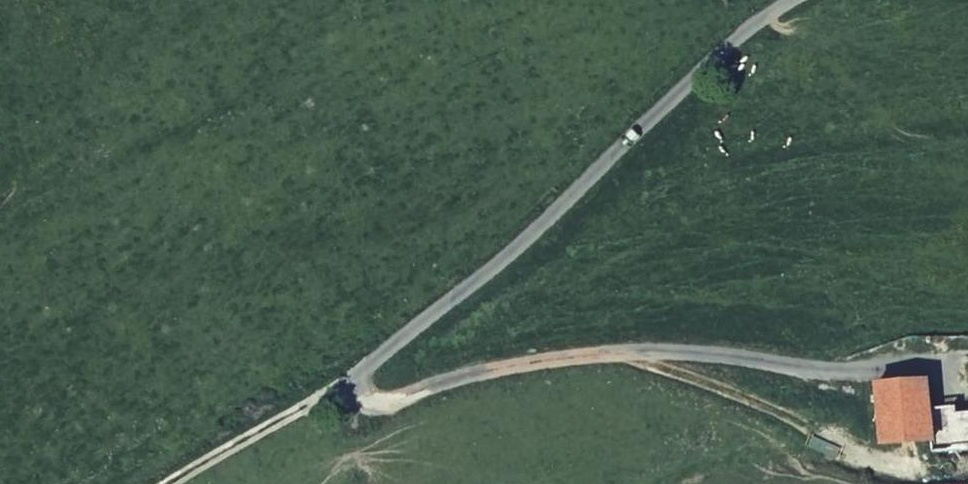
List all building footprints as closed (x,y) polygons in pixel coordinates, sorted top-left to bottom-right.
[(935,388),(889,389),(894,453),(939,449),(938,428),(935,388)] [(939,449),(967,446),(967,427),(938,428),(939,449)]
